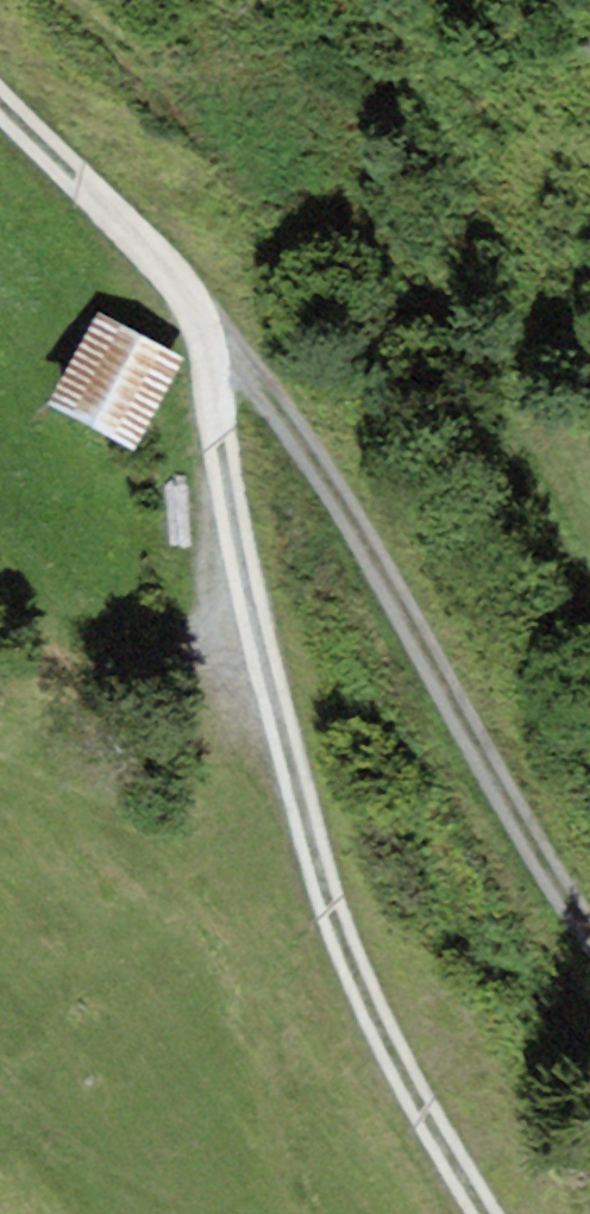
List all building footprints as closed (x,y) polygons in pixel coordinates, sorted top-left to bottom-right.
[(184,353),(100,309),(47,407),(131,452),(184,353)]
